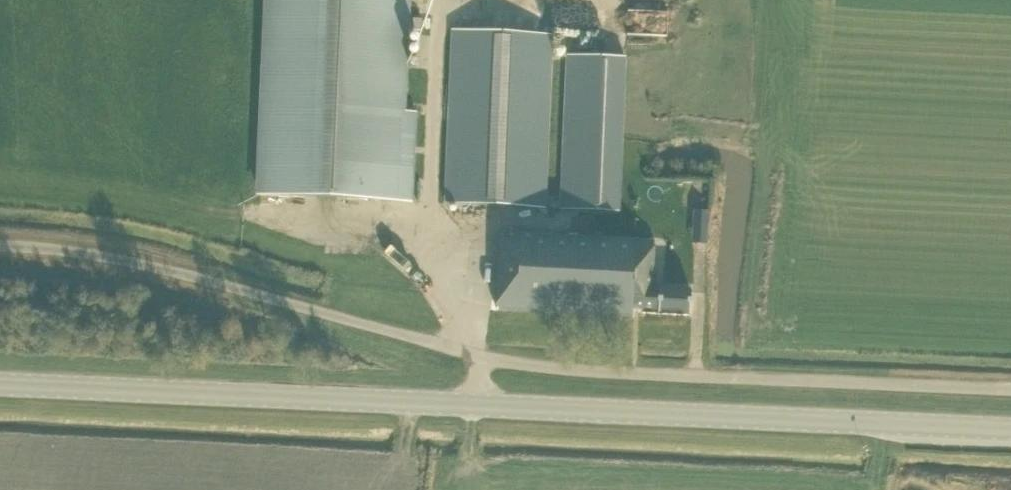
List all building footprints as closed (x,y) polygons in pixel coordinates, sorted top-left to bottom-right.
[(405,0),(268,0),(260,196),(412,203),(415,113),(401,113),(405,0)] [(618,11),(617,33),(667,34),(668,12),(618,11)] [(444,204),(504,207),(547,208),(552,35),(453,30),(444,204)] [(617,57),(567,56),(561,209),(611,210),(617,57)] [(693,211),(692,244),(707,245),(708,212),(693,211)] [(655,242),(502,234),(500,234),(496,311),(634,318),(634,314),(691,316),(692,292),(656,290),(656,274),(653,274),(655,242)]
